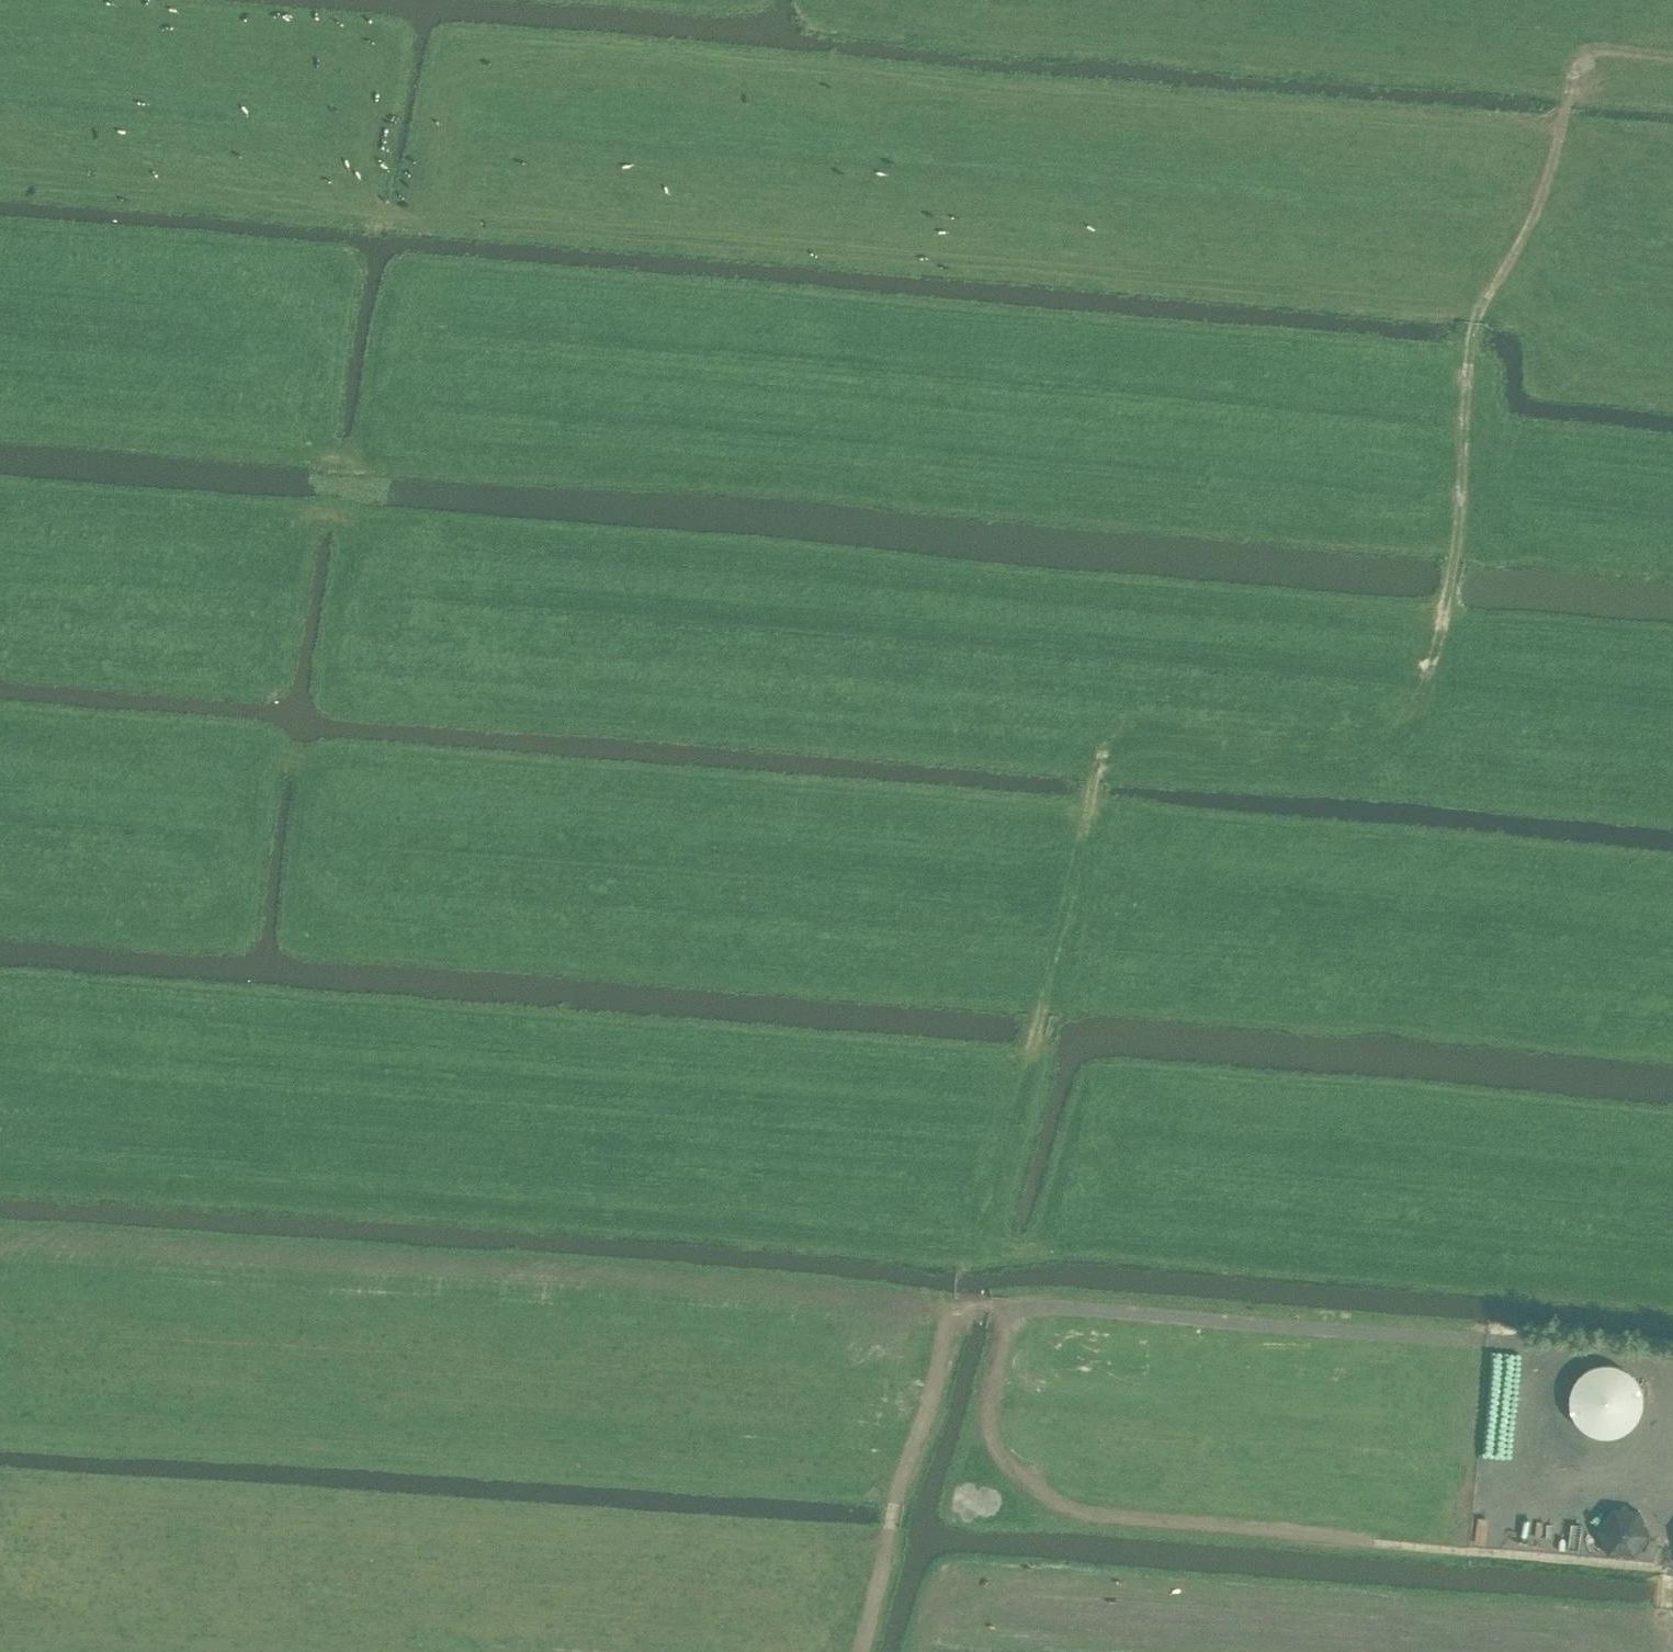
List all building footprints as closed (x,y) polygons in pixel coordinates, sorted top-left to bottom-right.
[(1642,1413),(1643,1401),(1642,1390),(1636,1380),(1628,1371),(1618,1366),(1606,1364),(1595,1366),(1585,1371),(1576,1380),(1571,1390),(1569,1401),(1571,1413),(1577,1423),(1585,1431),(1595,1436),(1606,1438),(1618,1436),(1628,1431),(1636,1423),(1642,1413)]
